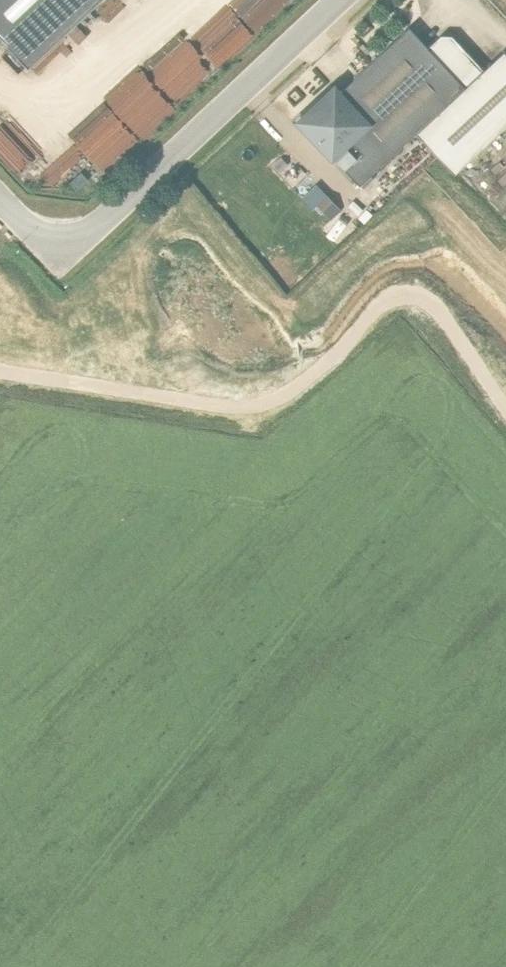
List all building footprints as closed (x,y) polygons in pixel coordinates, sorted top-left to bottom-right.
[(27,64),(94,0),(0,0),(0,35),(27,64)] [(415,132),(463,87),(426,47),(408,29),(337,93),(333,89),(298,121),(331,157),(358,185),(415,132)] [(450,35),(439,35),(426,47),(463,87),(415,132),(453,172),(505,123),(505,54),(502,50),(481,69),(450,35)] [(144,73),(113,105),(139,129),(164,103),(172,112),(178,105),(144,73)] [(306,194),(332,219),(344,206),(318,182),(306,194)]
